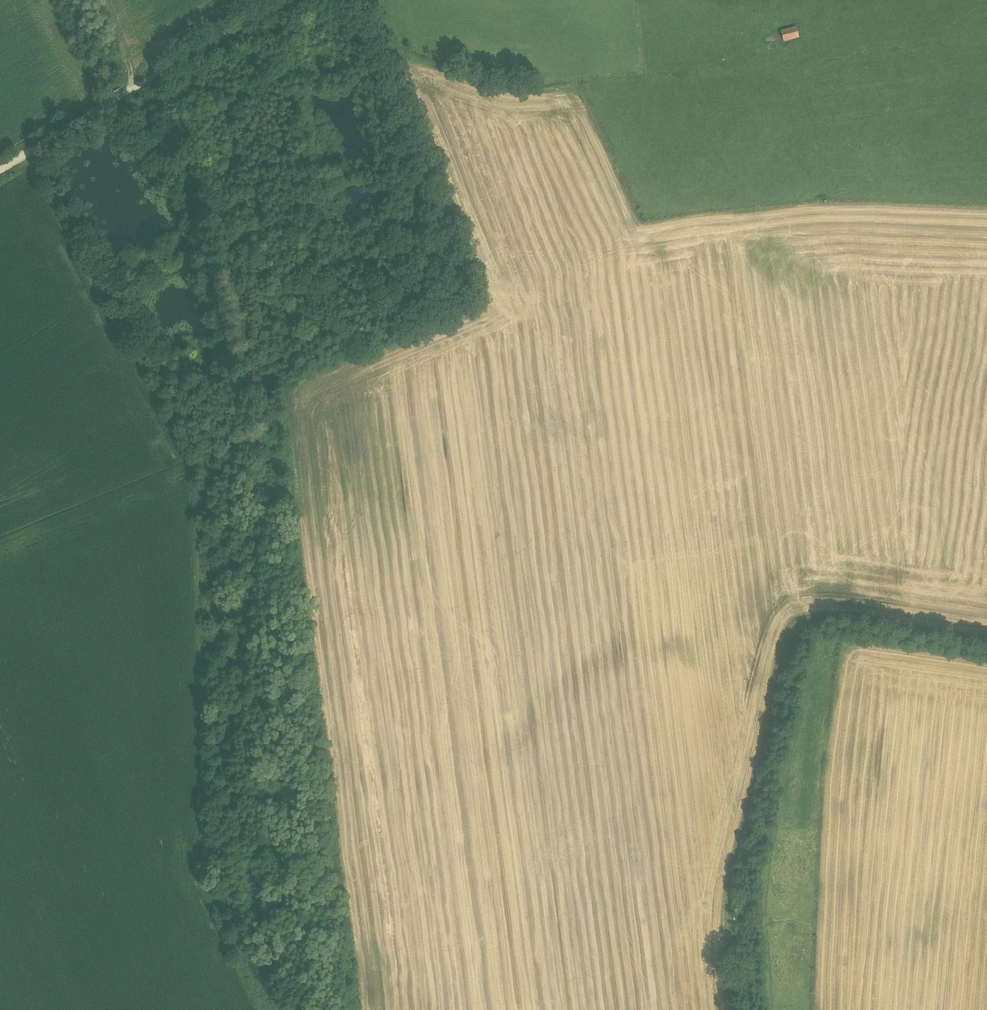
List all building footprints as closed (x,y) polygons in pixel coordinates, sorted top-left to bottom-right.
[(797,25),(781,31),(785,42),(801,37),(797,25)]
